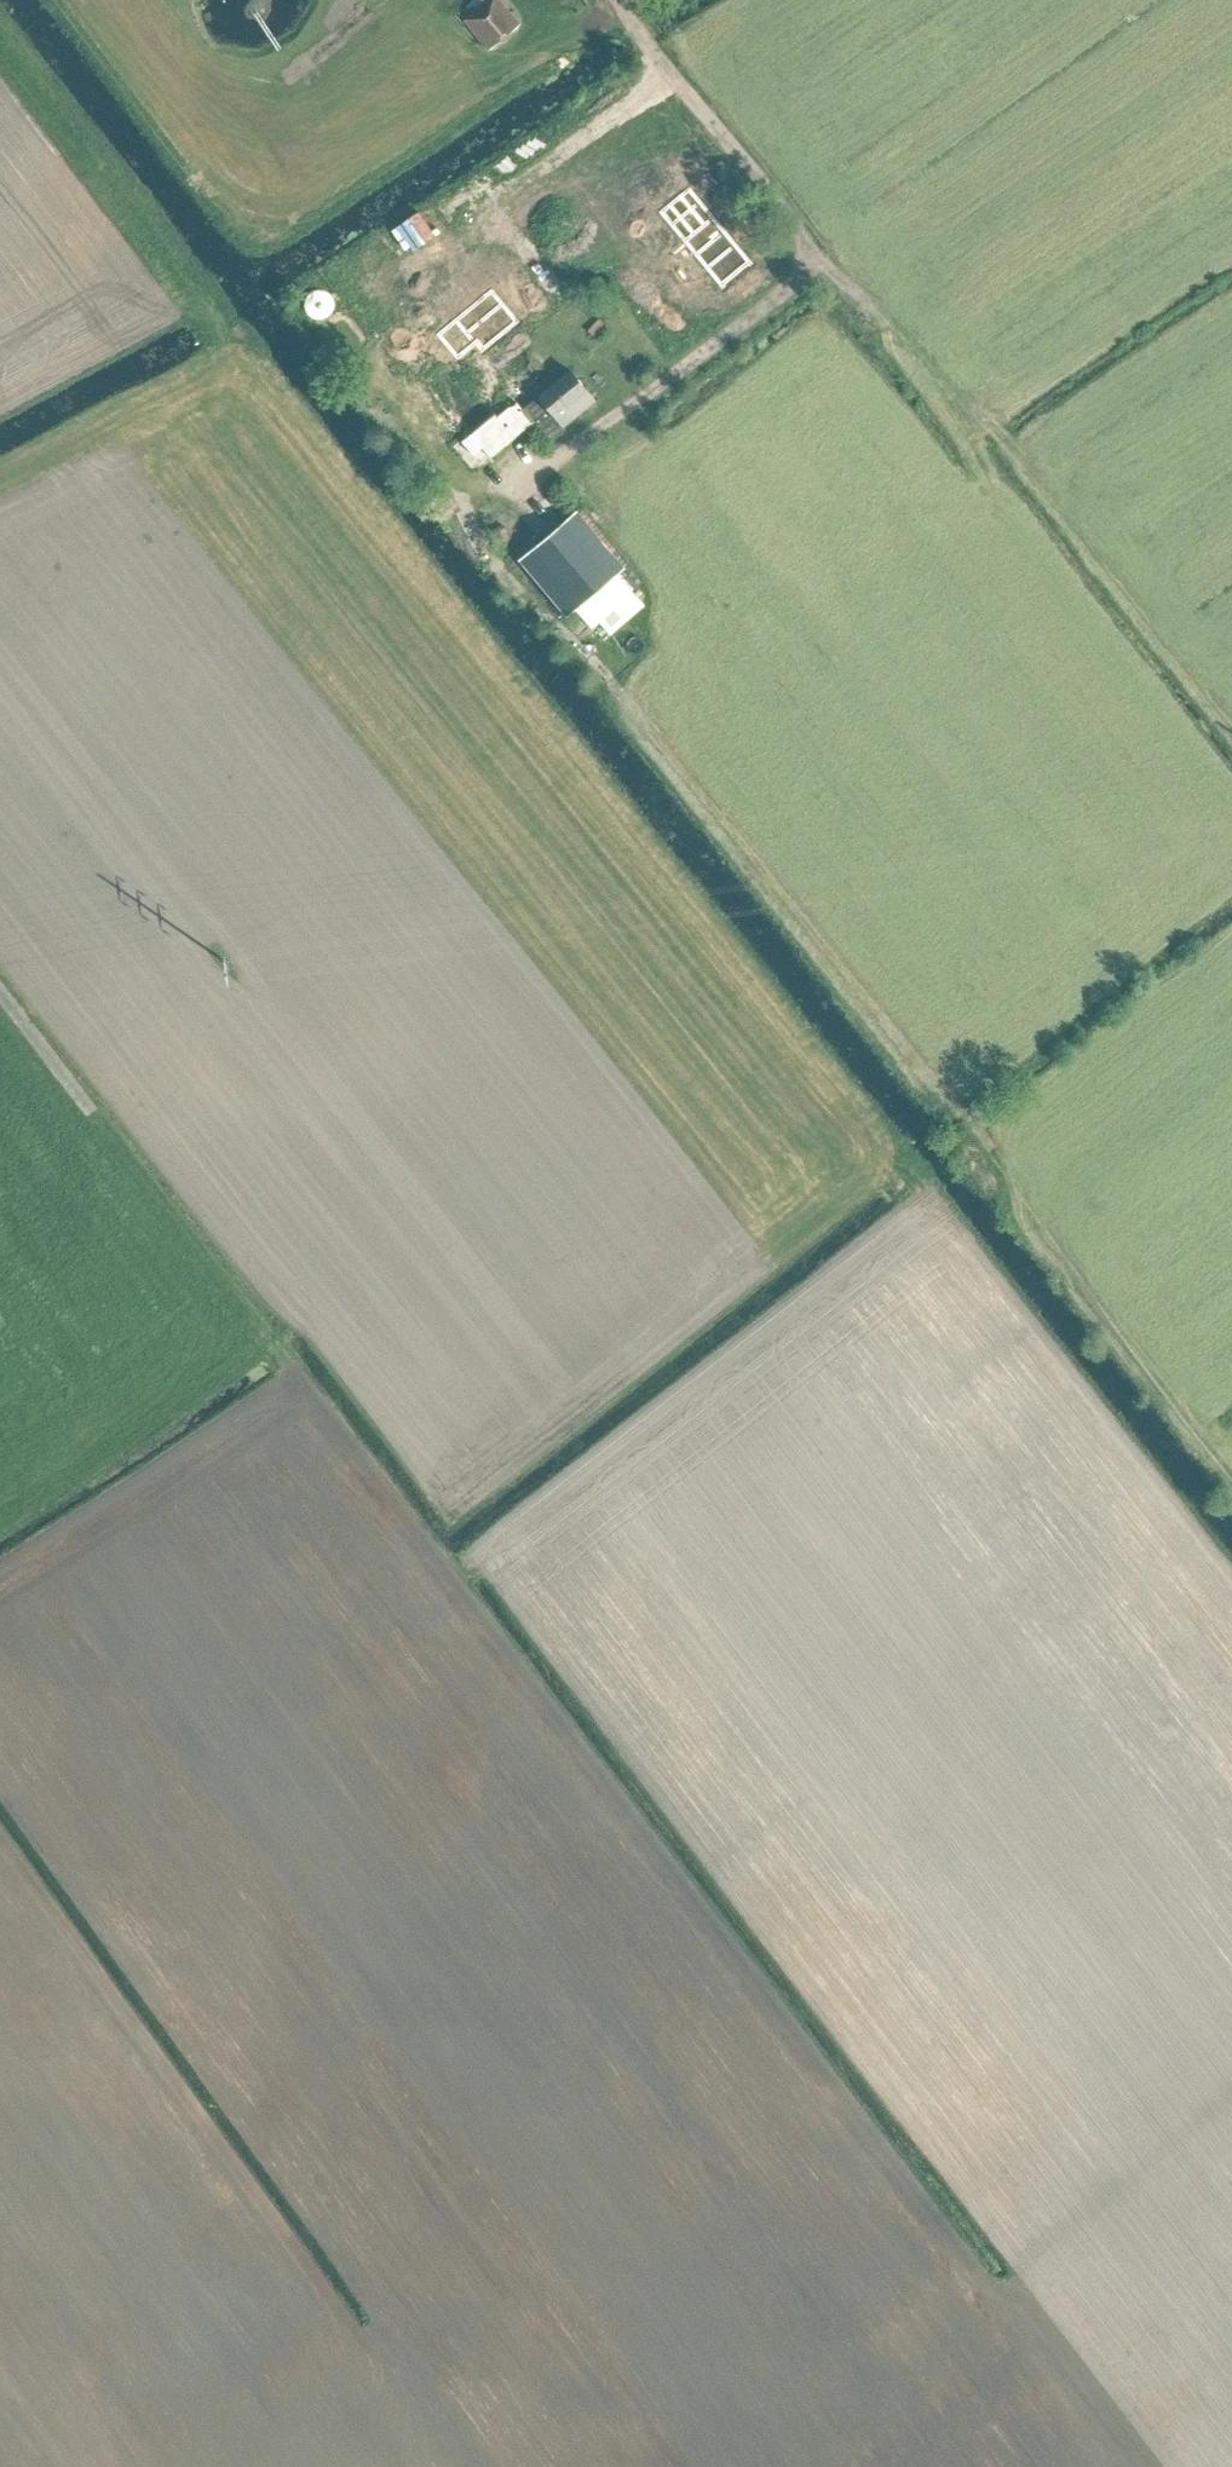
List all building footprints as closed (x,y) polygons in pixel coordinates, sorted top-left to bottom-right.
[(519,24),(499,0),(487,0),(464,19),(489,49),(519,24)] [(750,263),(689,186),(660,209),(721,286),(750,263)] [(453,325),(437,337),(462,369),(521,323),(496,291),(475,307),(453,325)] [(494,414),(461,441),(472,455),(482,447),(490,456),(531,422),(549,443),(560,433),(558,430),(595,399),(570,369),(538,396),(523,409),(516,401),(497,417),(494,414)] [(625,567),(576,509),(517,559),(566,617),(625,567)]
